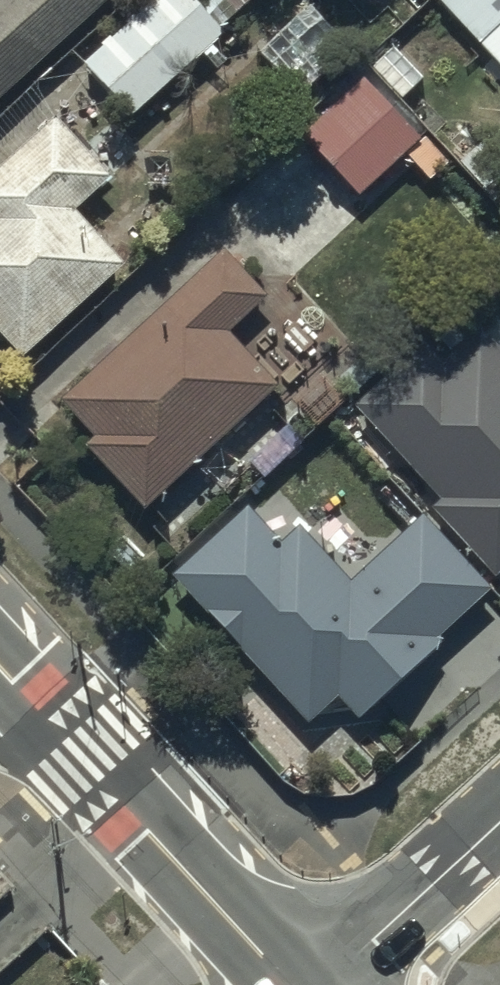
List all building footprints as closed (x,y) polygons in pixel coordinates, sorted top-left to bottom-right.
[(96,0),(0,0),(0,87),(96,0)] [(130,108),(239,9),(232,0),(145,0),(83,56),(130,108)] [(499,62),(499,0),(444,0),(499,62)] [(307,132),(364,196),(424,139),(367,77),(307,132)] [(19,348),(121,255),(71,200),(108,166),(55,107),(0,157),(0,327),(19,348)] [(86,450),(145,511),(278,385),(232,336),(270,300),(224,251),(62,405),(96,441),(86,450)] [(344,404),(499,586),(499,347),(482,327),(448,356),(428,333),(344,404)] [(309,726),(339,697),(364,723),(499,593),(499,590),(425,512),(350,584),(301,534),(283,543),(245,503),(167,578),(309,726)]
